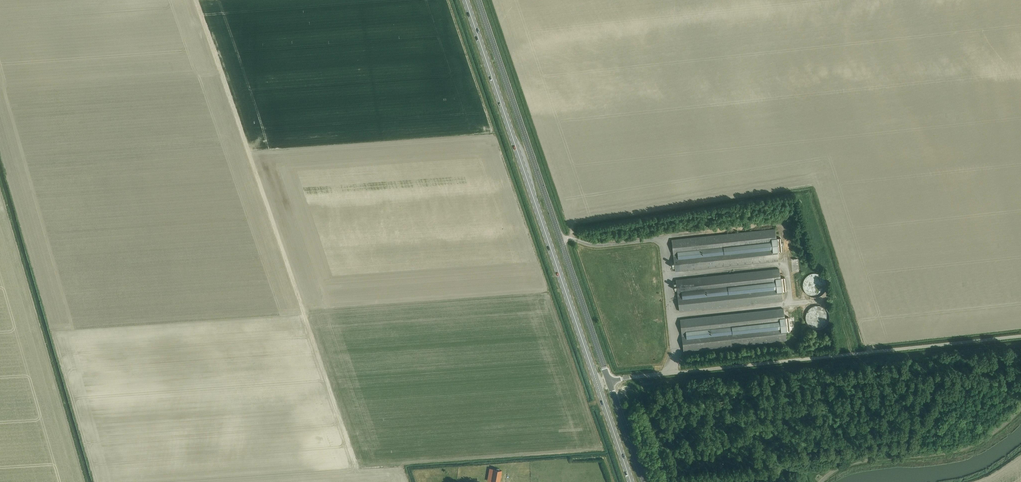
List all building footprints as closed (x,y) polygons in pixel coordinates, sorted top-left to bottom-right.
[(775,229),(671,240),(675,271),(778,260),(775,229)] [(679,311),(782,300),(779,269),(676,280),(679,311)] [(823,285),(824,283),(823,281),(823,279),(822,277),(821,276),(819,274),(817,273),(816,273),(814,272),(812,272),(809,273),(807,274),(806,275),(804,277),(803,279),(803,281),(802,283),(802,285),(803,287),(804,289),(805,290),(806,292),(808,293),(810,294),(812,294),(814,294),(817,293),(819,292),(820,291),(822,289),(823,287),(823,285)] [(826,320),(826,318),(826,316),(826,314),(825,313),(823,311),(822,310),(819,309),(818,308),(816,308),(814,309),(812,309),(810,310),(809,312),(808,313),(807,315),(806,317),(806,318),(806,320),(807,322),(808,324),(809,326),(810,327),(812,328),(814,328),(817,328),(819,328),(820,328),(822,327),(824,325),(825,324),(826,322),(826,320)] [(683,351),(779,341),(786,340),(783,309),(680,320),(683,351)] [(505,463),(497,463),(497,476),(506,476),(505,463)]
